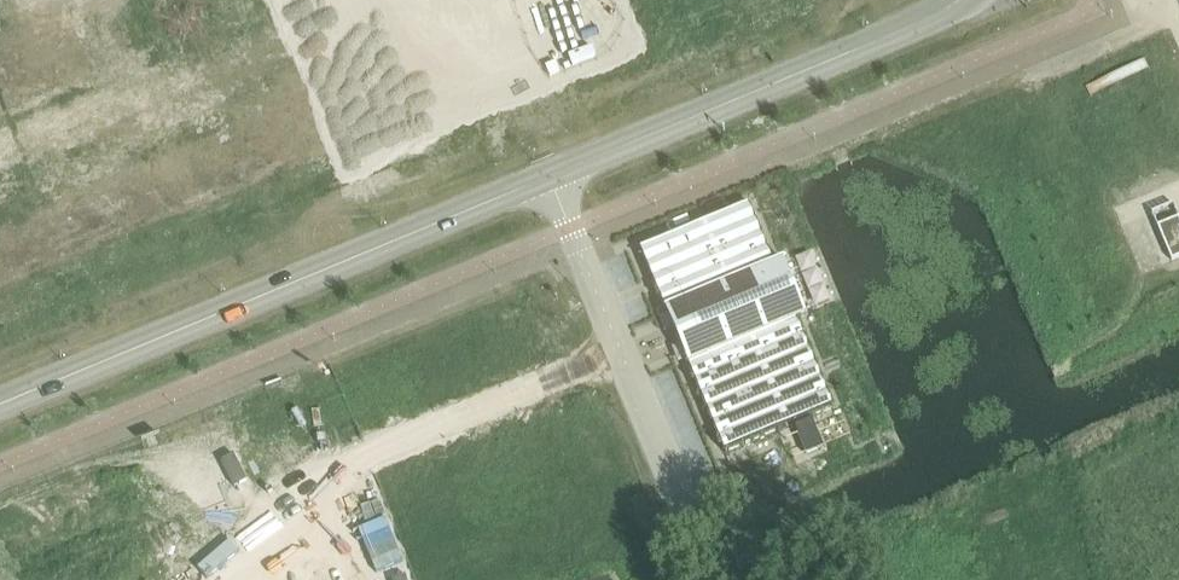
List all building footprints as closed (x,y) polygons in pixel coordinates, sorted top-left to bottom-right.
[(698,226),(640,250),(666,311),(684,303),(693,325),(688,327),(692,337),(697,335),(706,357),(688,364),(725,454),(783,430),(777,415),(788,411),(794,425),(808,419),(834,408),(798,321),(806,317),(783,260),(774,263),(749,204),(730,213),(709,221),(715,235),(704,240),(698,226)] [(1157,227),(1172,262),(1178,259),(1178,218),(1157,227)] [(812,421),(796,427),(808,455),(824,448),(812,421)]
